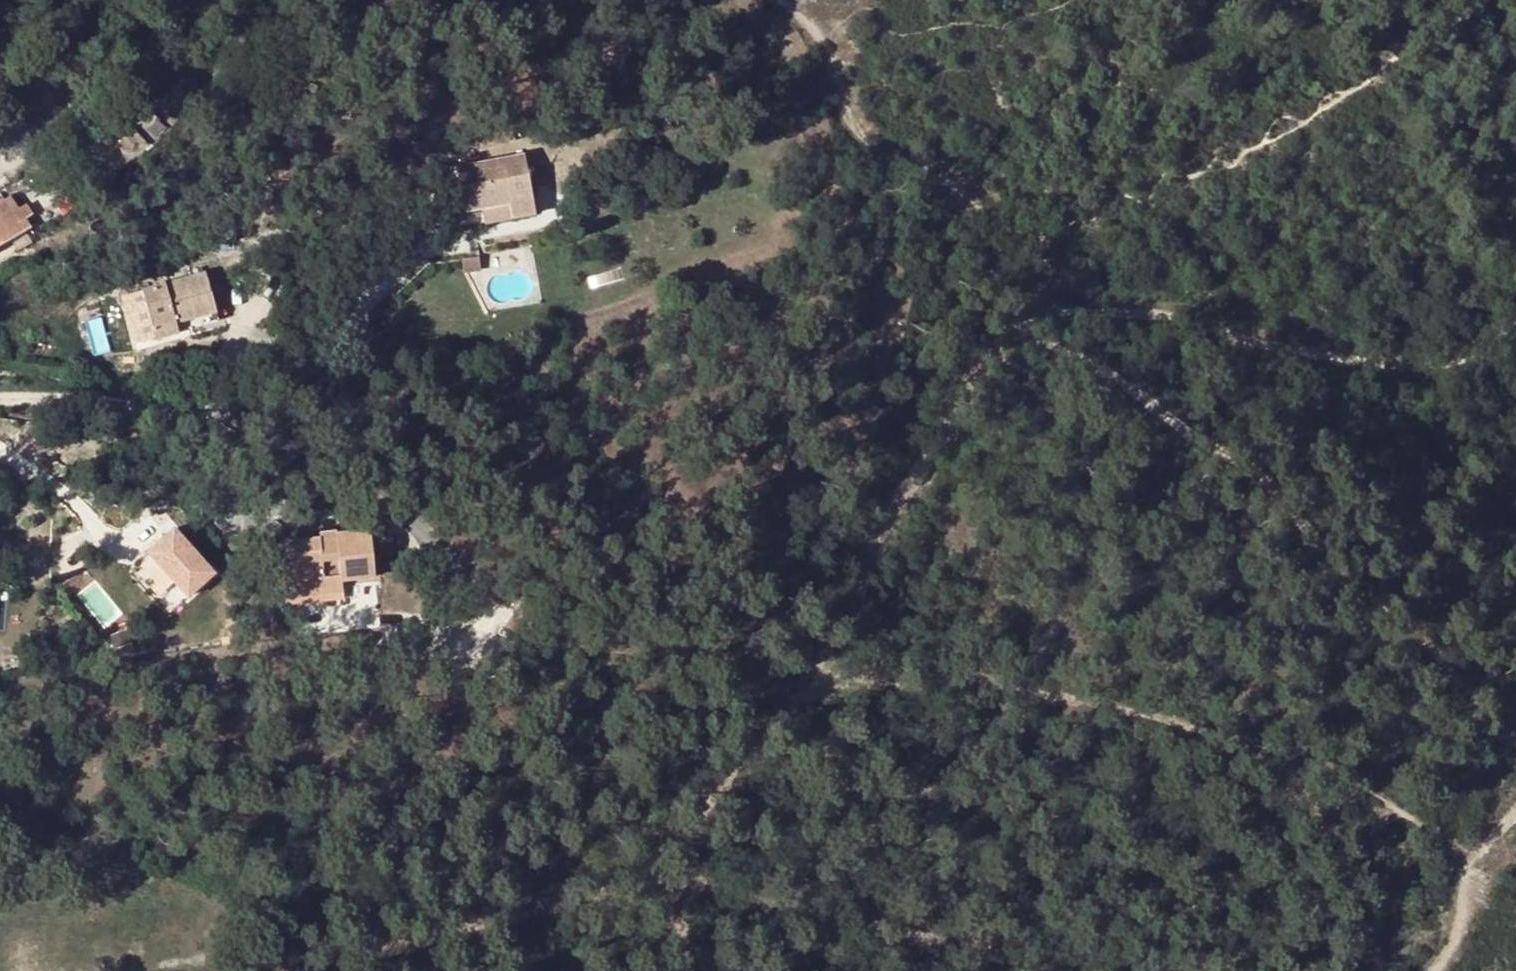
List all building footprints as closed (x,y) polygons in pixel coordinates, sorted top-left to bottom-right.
[(586,95),(575,91),(570,103),(581,108),(586,95)] [(525,157),(456,169),(467,227),(535,216),(525,157)] [(33,230),(10,196),(0,202),(0,249),(33,230)] [(478,258),(461,260),(463,273),(480,271),(478,258)] [(207,275),(143,291),(155,340),(190,331),(192,337),(222,329),(207,275)] [(176,613),(223,571),(183,526),(136,568),(176,613)] [(340,575),(341,580),(374,576),(371,546),(369,532),(354,533),(336,534),(338,547),(320,548),(319,539),(281,543),(285,586),(323,582),(322,577),(340,575)] [(318,533),(319,539),(320,548),(338,547),(336,534),(337,532),(318,533)] [(114,559),(106,550),(84,570),(91,579),(114,559)] [(323,582),(285,586),(287,599),(342,593),(341,580),(340,575),(322,577),(323,582)]
